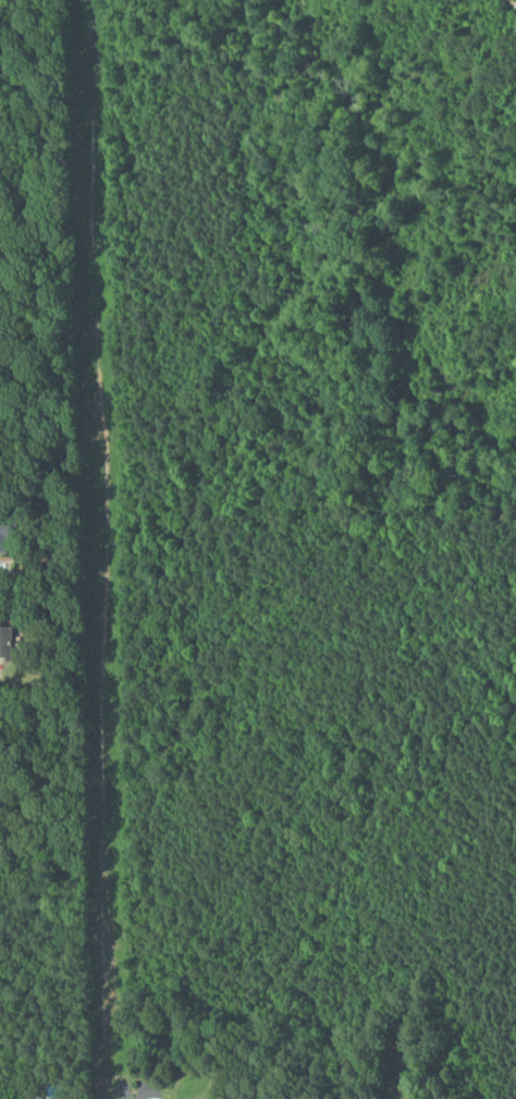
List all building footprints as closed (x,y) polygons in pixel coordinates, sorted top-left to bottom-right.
[(10,553),(10,537),(13,537),(13,521),(0,521),(0,553),(10,553)] [(0,635),(0,658),(10,658),(9,635),(0,635)]
